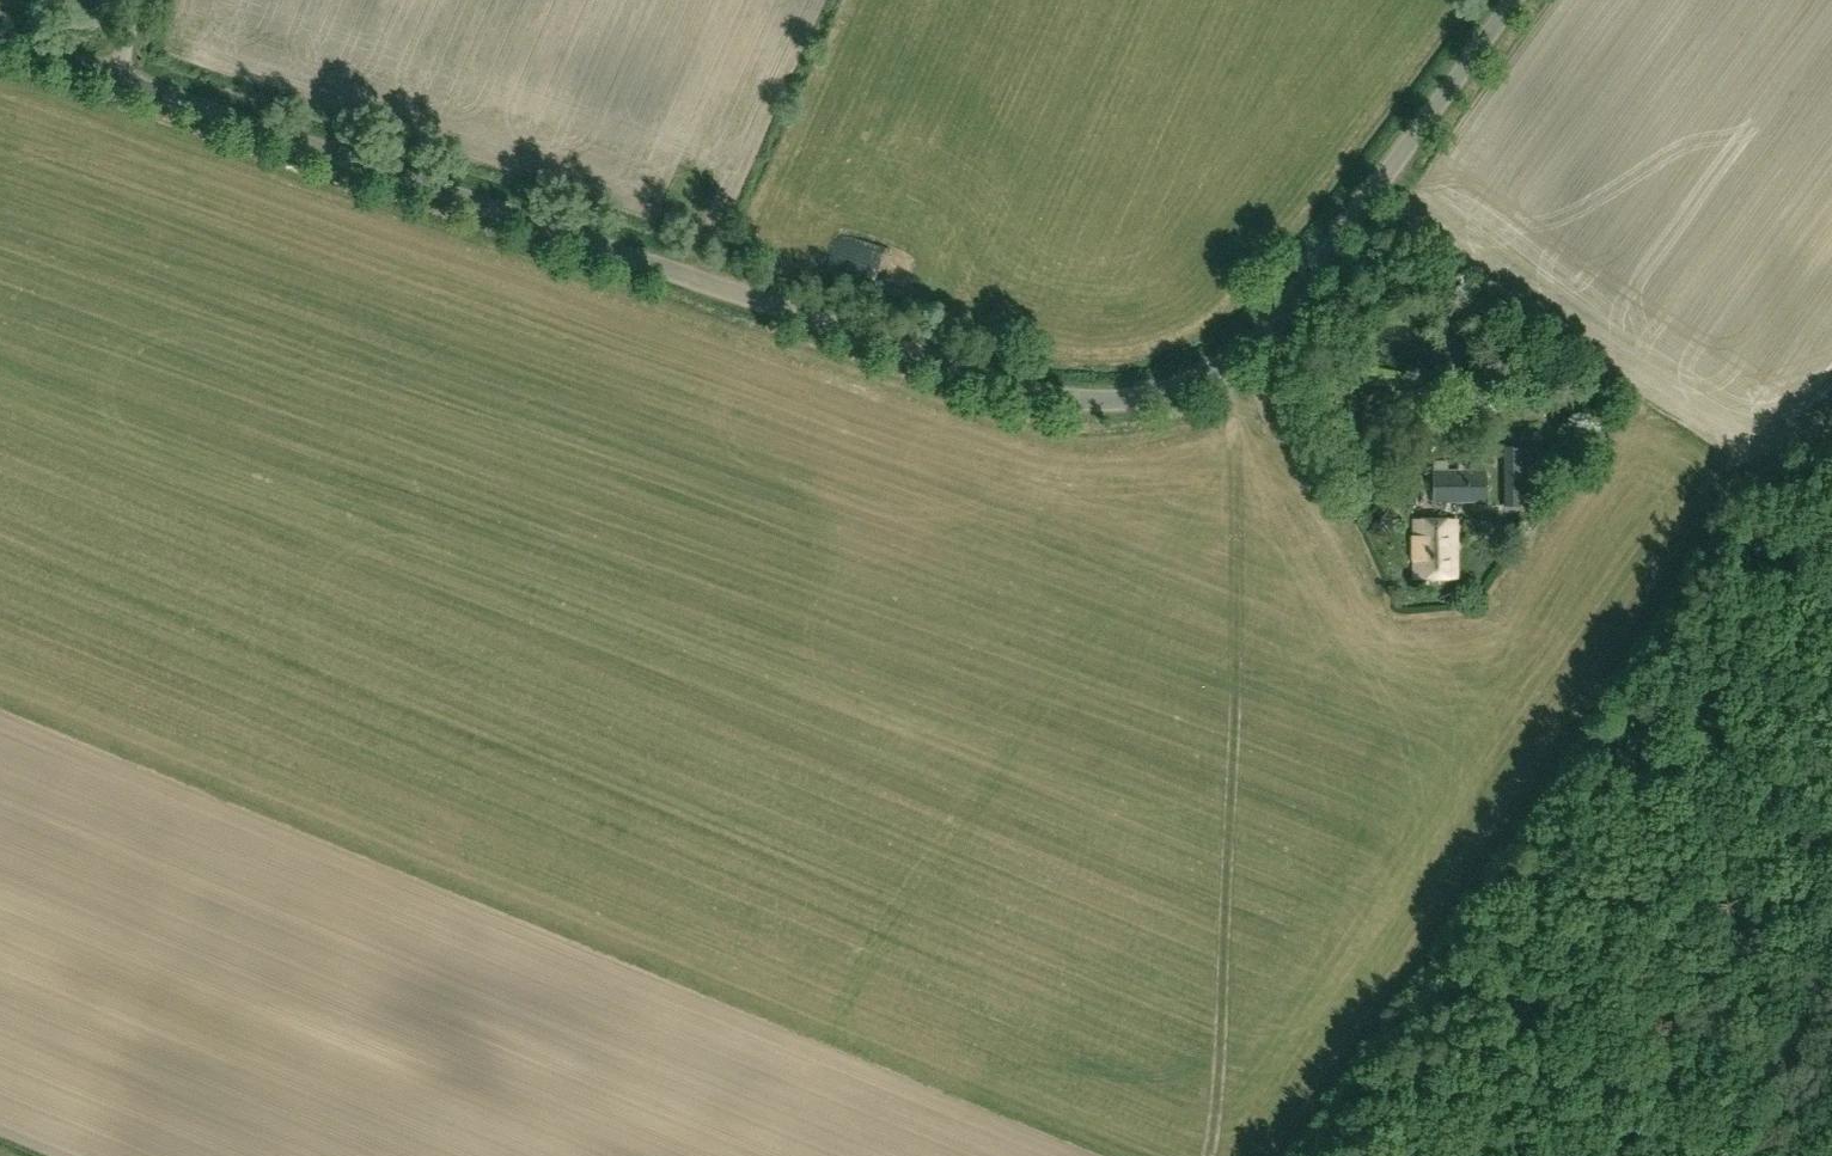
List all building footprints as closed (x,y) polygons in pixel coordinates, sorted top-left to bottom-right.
[(1504,505),(1518,505),(1543,491),(1544,448),(1504,447),(1504,505)] [(1432,506),(1484,504),(1484,474),(1431,475),(1432,506)] [(1456,580),(1454,521),(1412,522),(1413,581),(1456,580)]
